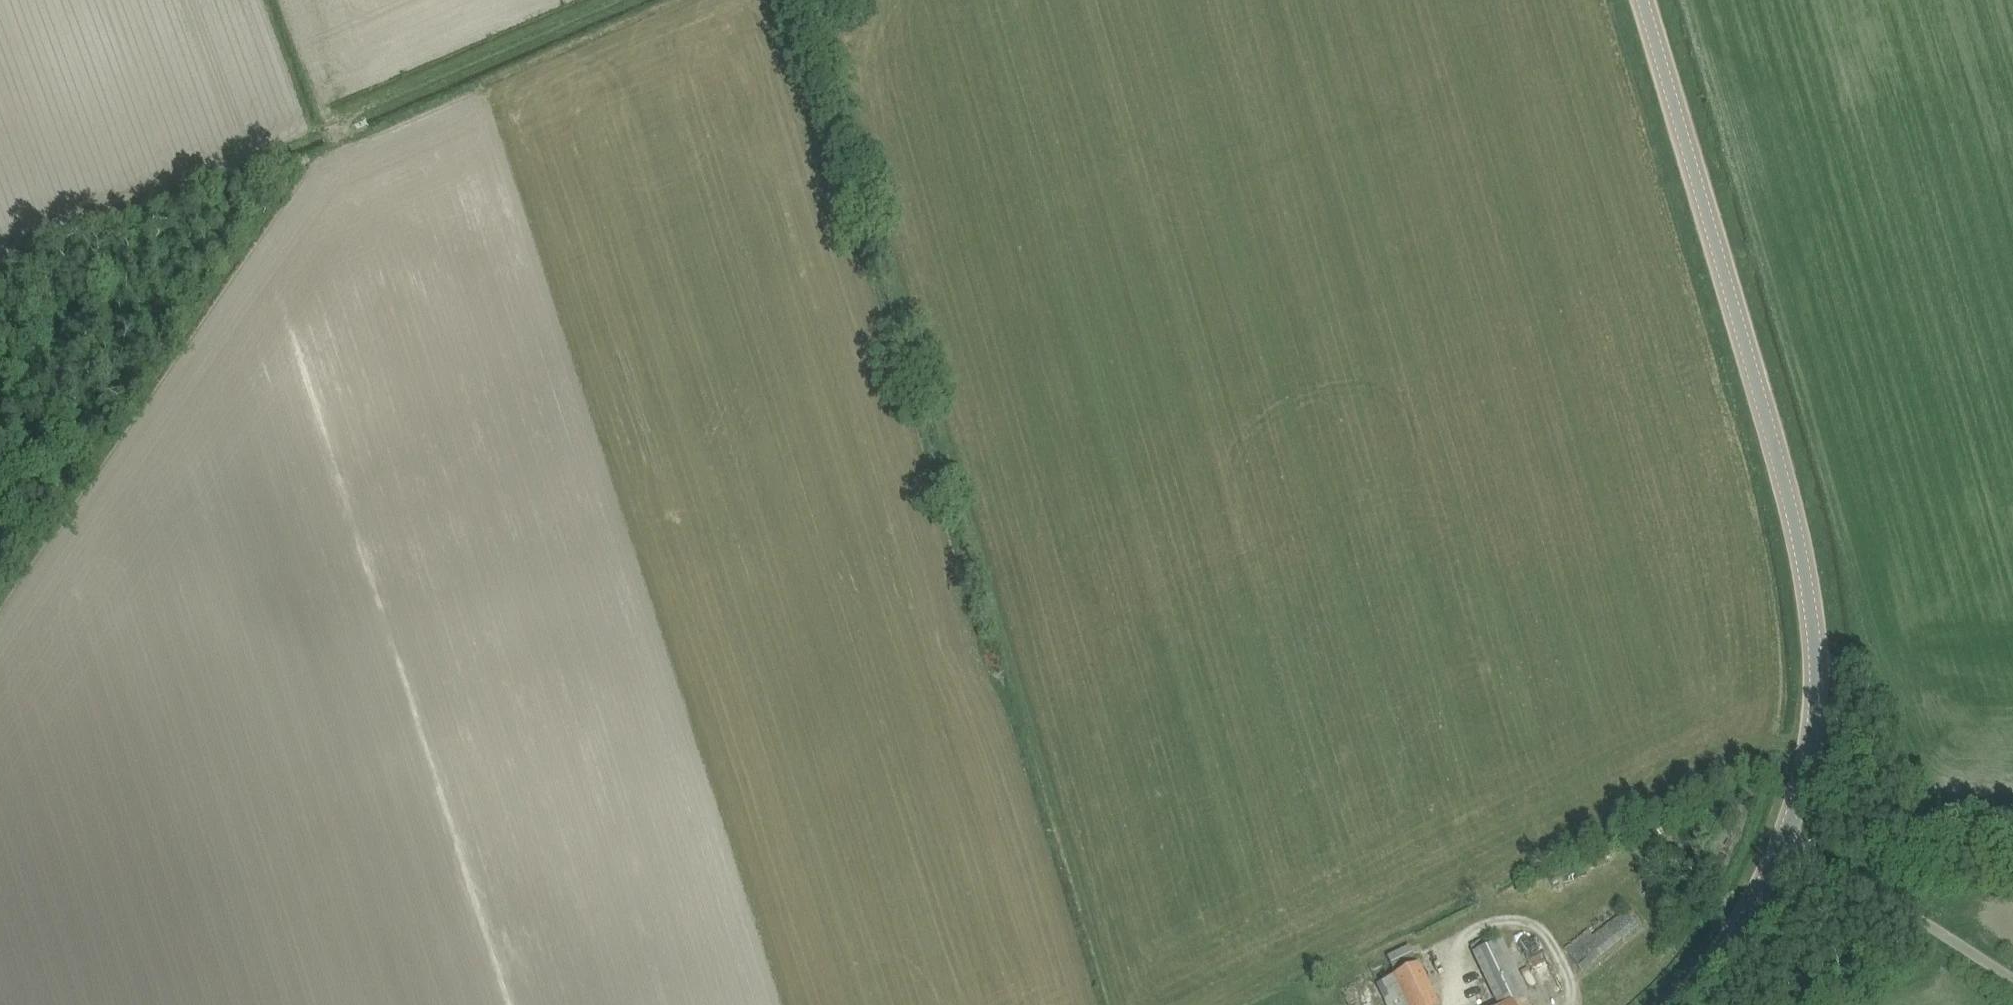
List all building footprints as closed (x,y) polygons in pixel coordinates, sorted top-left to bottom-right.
[(1629,906),(1612,922),(1626,937),(1643,921),(1629,906)] [(1513,1003),(1528,996),(1501,939),(1473,953),(1498,1004),(1514,1004),(1513,1003)] [(1396,974),(1375,984),(1385,1004),(1436,1004),(1416,965),(1418,964),(1409,946),(1388,957),(1396,974)]
